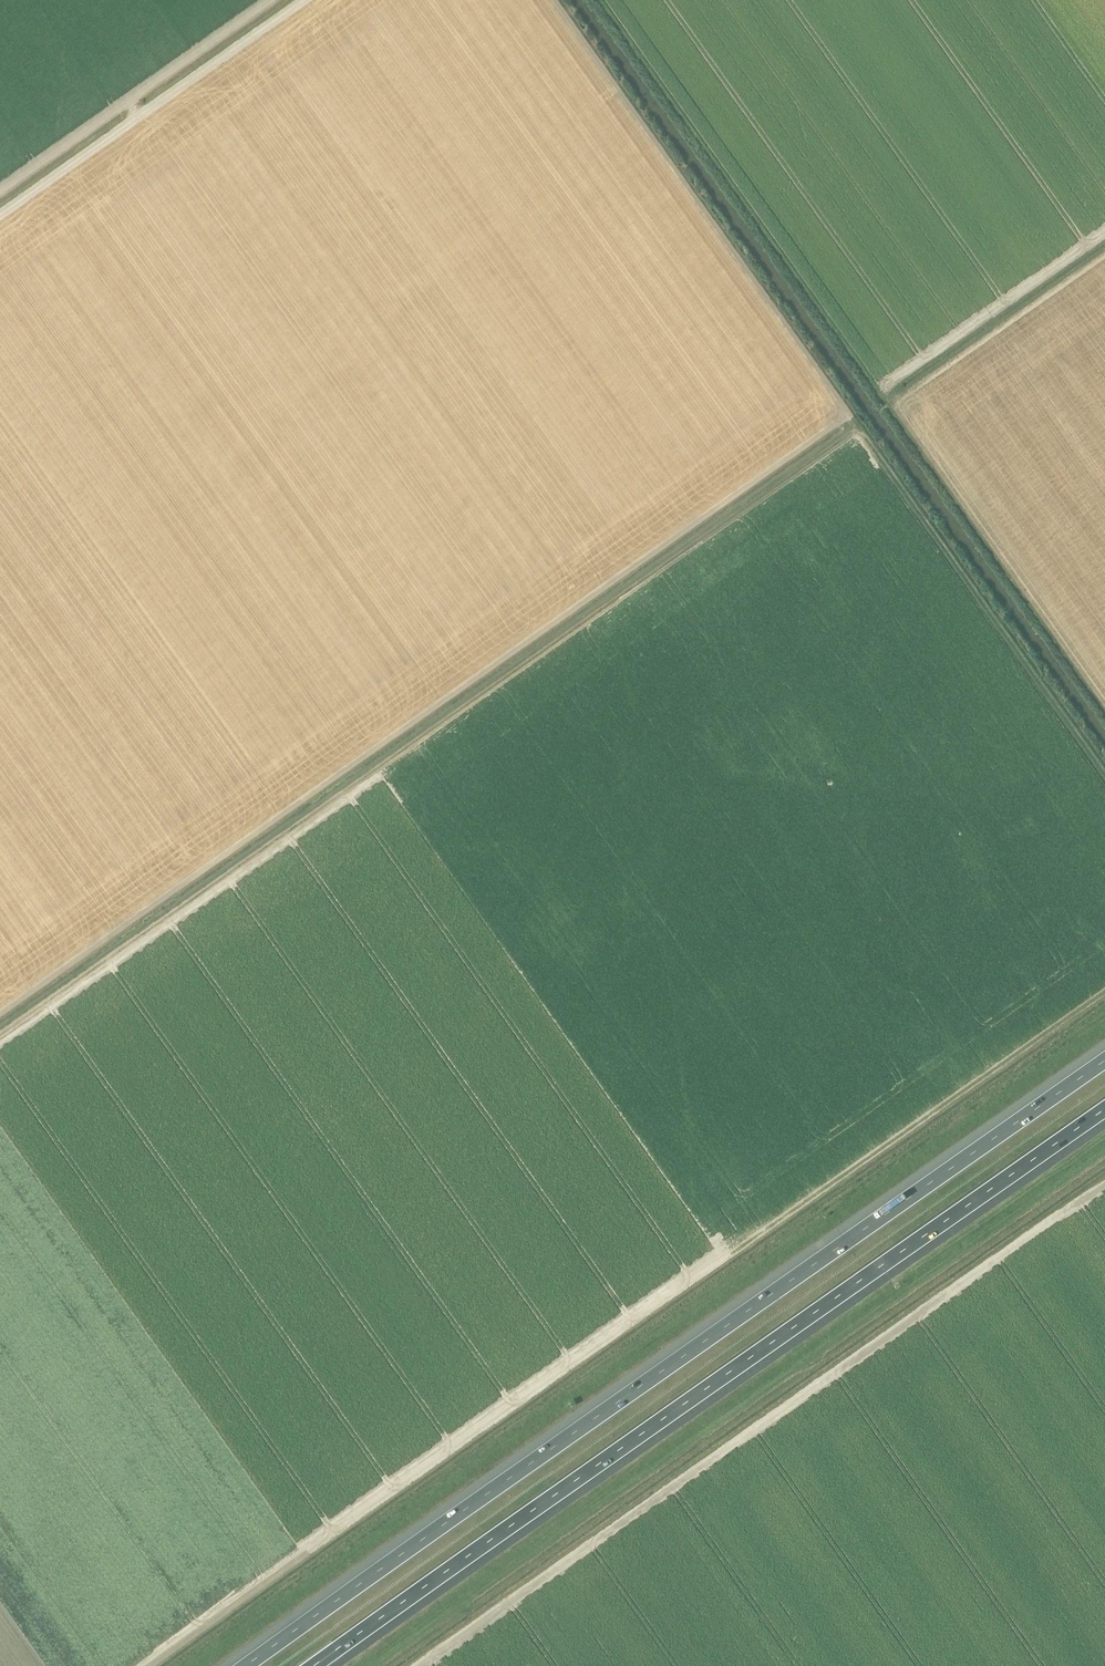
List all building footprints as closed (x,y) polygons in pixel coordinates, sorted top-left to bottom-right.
[(351,1580),(343,1586),(346,1590),(354,1584),(351,1580)]
